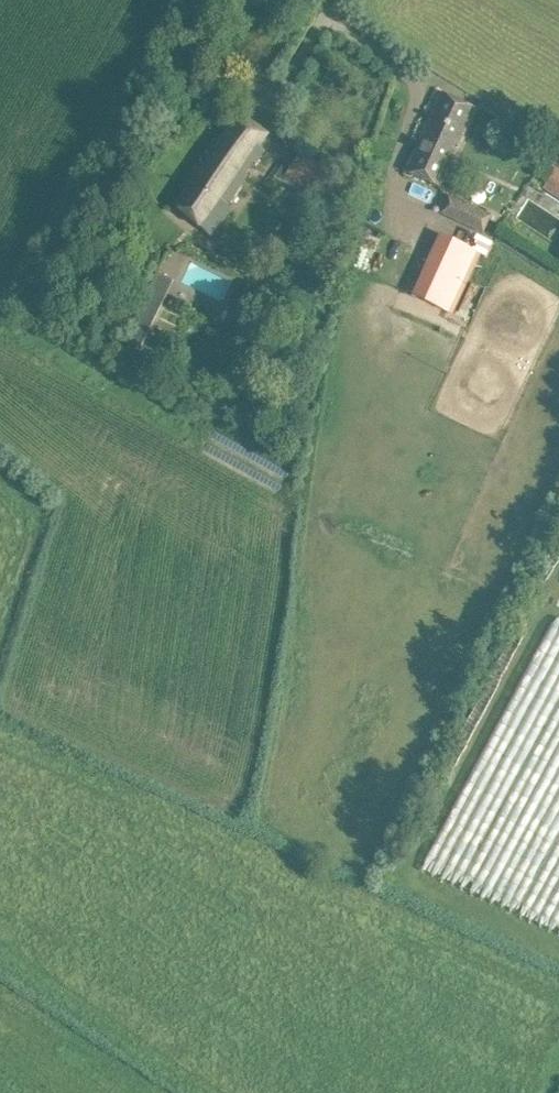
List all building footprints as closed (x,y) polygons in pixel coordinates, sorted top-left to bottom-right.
[(440,187),(475,108),(441,92),(405,171),(440,187)] [(258,146),(266,134),(233,111),(169,200),(211,236),(232,208),(228,205),(246,176),(243,174),(252,162),(255,164),(264,151),(258,146)] [(334,203),(347,180),(298,153),(285,176),(334,203)] [(558,198),(558,169),(557,168),(544,188),(558,198)] [(449,194),(440,214),(483,234),(492,213),(449,194)] [(478,251),(439,234),(412,296),(451,313),(478,251)] [(146,291),(124,337),(142,346),(164,299),(146,291)]
